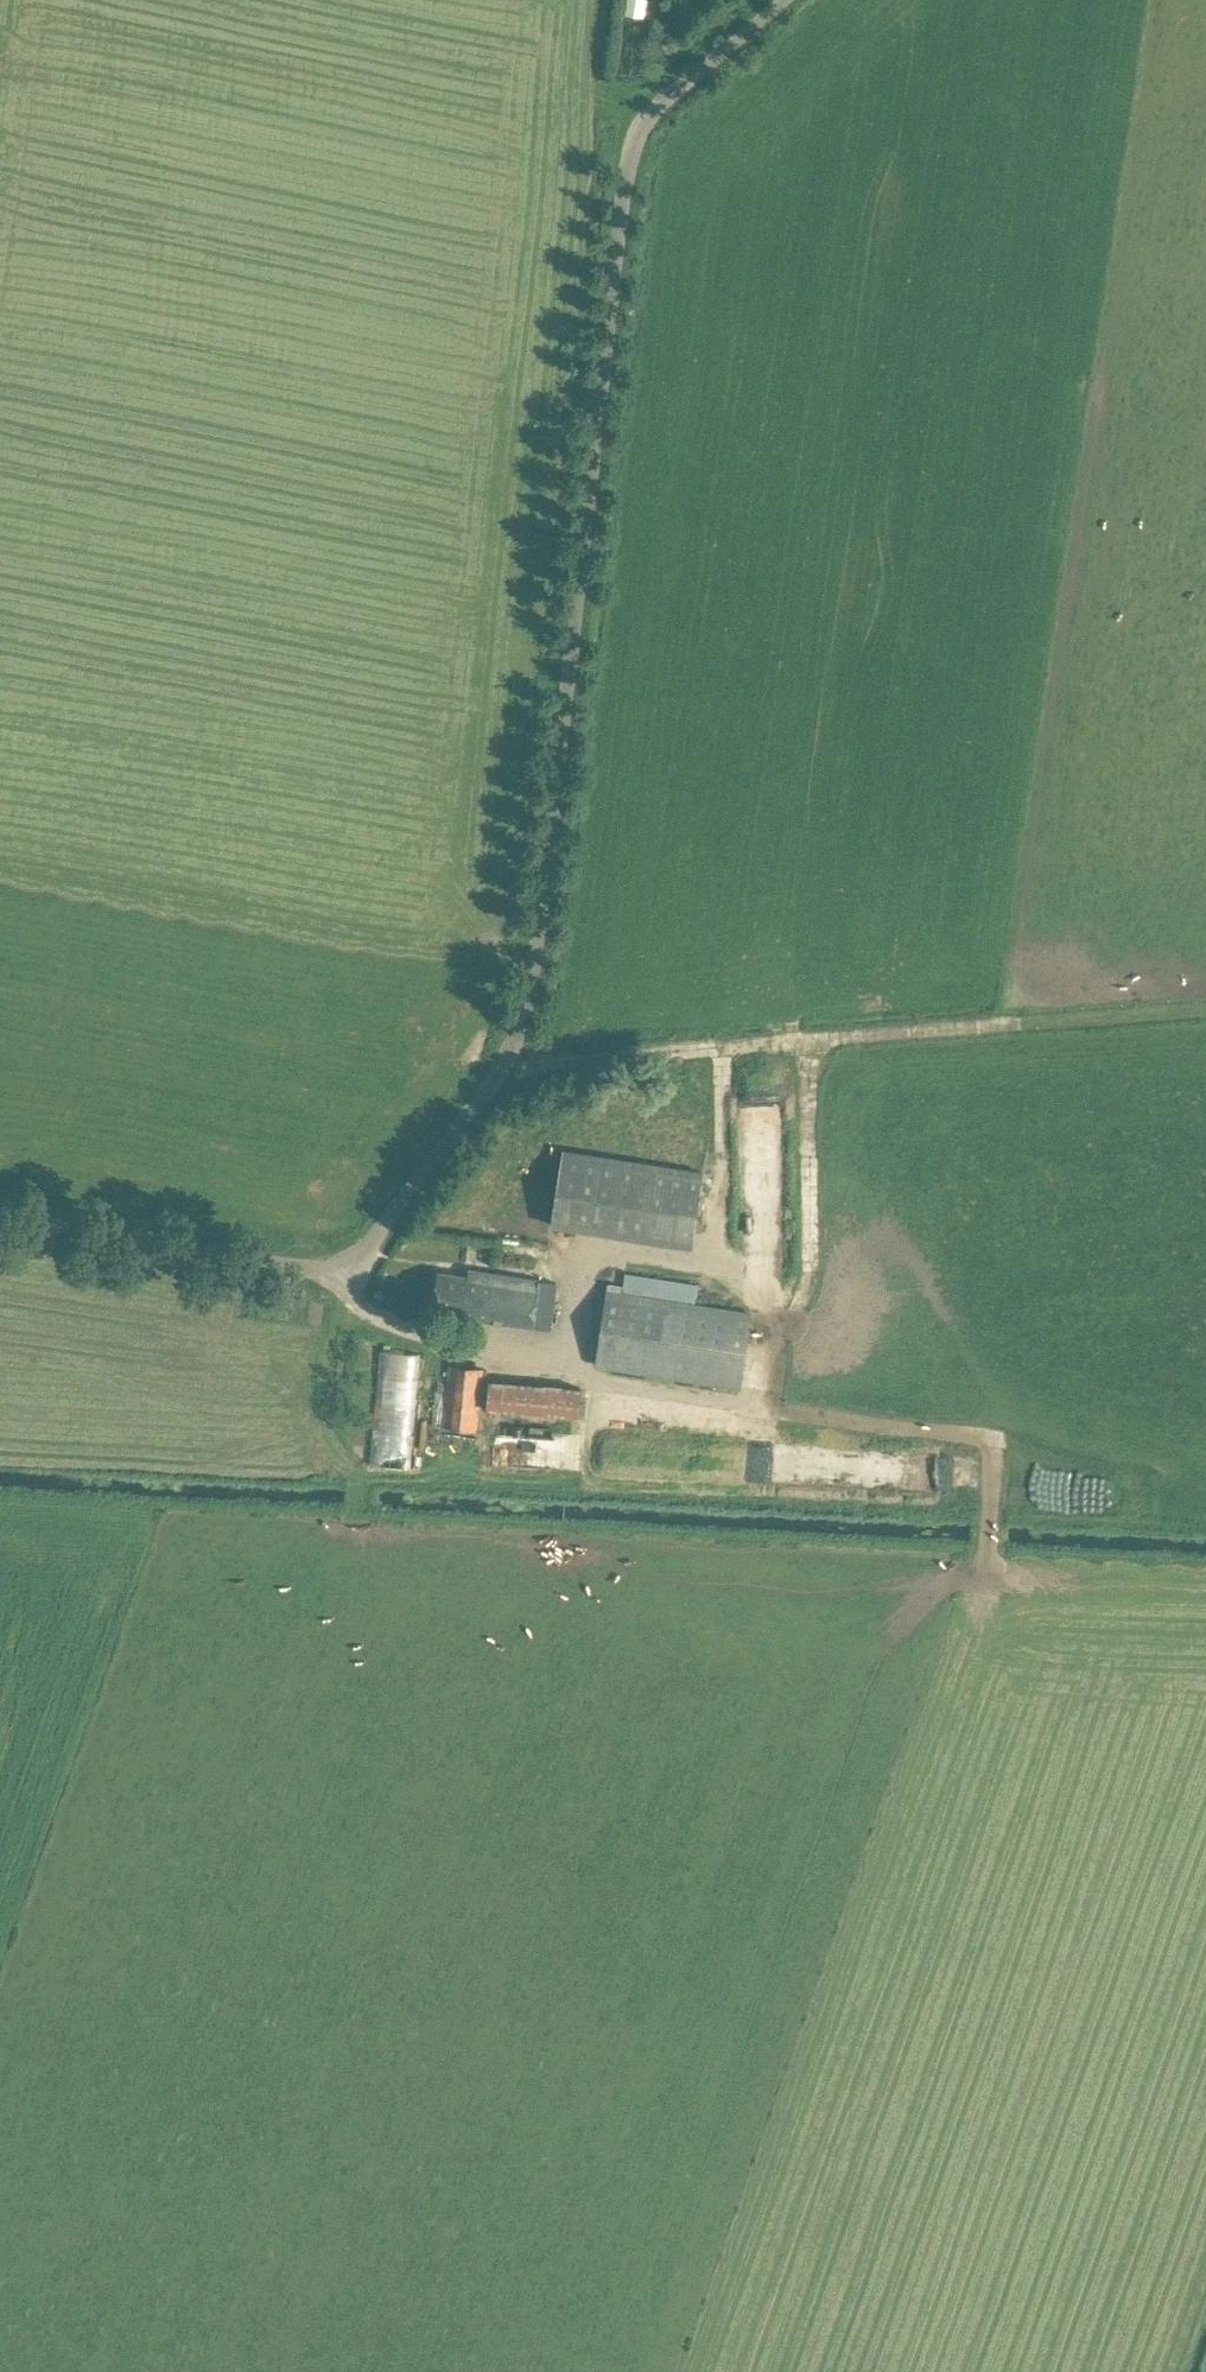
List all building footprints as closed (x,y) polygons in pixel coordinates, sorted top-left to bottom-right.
[(704,1172),(588,1154),(565,1150),(553,1224),(692,1246),(704,1172)] [(433,1311),(456,1314),(551,1327),(557,1281),(469,1268),(468,1275),(438,1271),(433,1311)] [(595,1367),(741,1389),(753,1312),(697,1302),(699,1285),(626,1272),(623,1287),(608,1284),(595,1367)] [(379,1348),(373,1463),(414,1465),(421,1350),(379,1348)] [(477,1430),(484,1369),(448,1365),(441,1426),(477,1430)] [(487,1410),(578,1416),(580,1387),(489,1380),(487,1410)]
